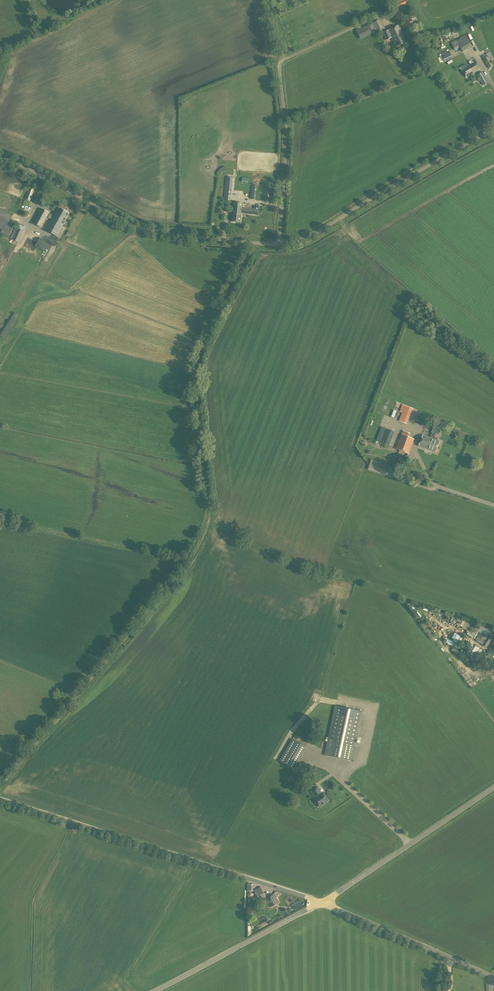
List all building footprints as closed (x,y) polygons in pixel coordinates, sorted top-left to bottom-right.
[(409,3),(407,0),(392,0),(397,11),(407,6),(406,4),(409,3)] [(411,19),(403,23),(405,27),(417,22),(412,12),(408,14),(411,19)] [(385,31),(380,19),(368,24),(368,25),(357,30),(361,38),(372,33),(377,30),(379,34),(382,33),(385,37),(386,40),(392,37),(395,42),(397,41),(395,35),(396,34),(393,28),(385,31)] [(397,41),(395,42),(396,46),(407,41),(399,25),(393,28),(396,34),(395,35),(397,41)] [(472,47),(466,35),(451,43),(455,50),(460,47),(463,52),(472,47)] [(445,62),(453,58),(450,52),(442,56),(445,62)] [(493,66),(491,62),(493,60),(493,59),(490,52),(482,56),(489,68),(493,66)] [(468,64),(473,72),(481,68),(476,60),(471,62),(471,61),(469,62),(470,63),(468,64)] [(474,73),(473,72),(468,64),(467,65),(466,64),(461,67),(467,77),(474,73)] [(483,86),(489,82),(483,72),(477,75),(483,86)] [(230,201),(233,177),(226,177),(224,200),(230,201)] [(28,191),(25,199),(30,200),(34,189),(28,187),(26,190),(28,191)] [(242,212),(242,207),(243,202),(235,202),(233,221),(241,222),(242,212)] [(58,236),(70,213),(59,207),(55,215),(42,208),(33,223),(42,228),(48,217),(53,220),(47,230),(58,236)] [(9,221),(12,216),(0,209),(0,229),(2,230),(0,234),(8,238),(16,224),(12,222),(11,223),(9,221)] [(10,239),(17,242),(24,227),(17,223),(10,239)] [(31,238),(28,237),(23,245),(34,251),(35,247),(38,249),(39,248),(49,253),(54,244),(41,237),(38,242),(31,238)] [(0,334),(3,336),(18,315),(15,313),(0,334)] [(406,423),(412,408),(402,404),(399,411),(402,412),(399,420),(406,423)] [(389,446),(394,431),(382,426),(376,441),(389,446)] [(434,427),(432,431),(432,432),(430,437),(423,434),(419,446),(435,452),(440,441),(434,438),(436,433),(439,434),(441,430),(434,427)] [(402,451),(403,451),(407,452),(413,438),(408,437),(410,433),(403,430),(396,448),(401,450),(401,451),(402,451)] [(388,470),(389,465),(371,459),(370,464),(388,470)] [(469,628),(471,628),(473,623),(471,622),(471,621),(466,620),(463,619),(460,626),(463,627),(462,629),(468,630),(469,628)] [(474,622),(471,629),(478,631),(485,634),(487,627),(481,625),(474,622)] [(479,633),(475,640),(479,643),(487,647),(491,639),(484,635),(479,633)] [(475,659),(481,650),(475,646),(469,654),(475,659)] [(325,755),(351,760),(362,711),(336,706),(325,755)] [(279,761),(292,769),(305,746),(292,739),(279,761)] [(329,800),(323,792),(322,793),(319,789),(314,793),(317,797),(313,799),(319,807),(325,803),(329,800)] [(261,888),(255,891),(259,898),(265,895),(261,888)] [(274,894),(266,898),(270,907),(279,902),(277,898),(276,899),(274,894)]
